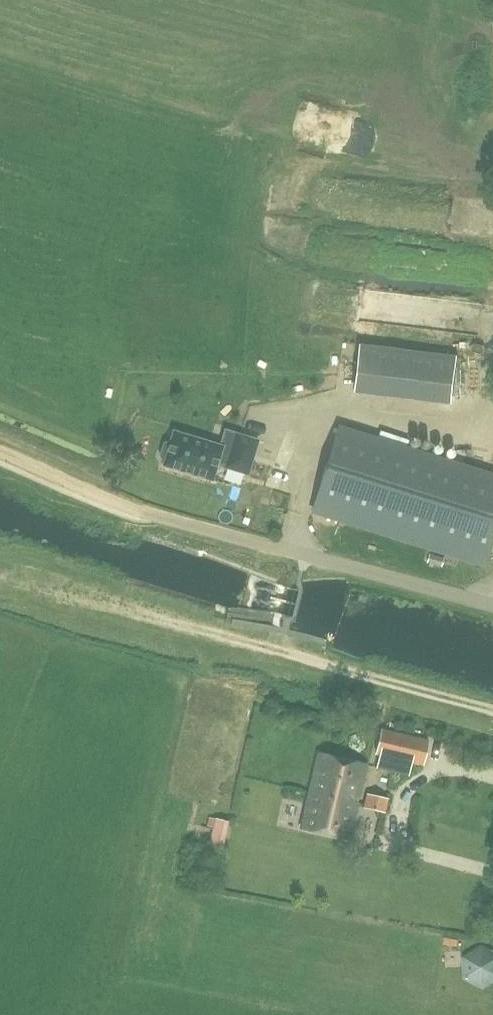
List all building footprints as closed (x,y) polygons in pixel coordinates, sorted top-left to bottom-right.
[(355,343),(354,388),(455,393),(457,348),(355,343)] [(168,442),(164,444),(160,457),(162,461),(164,462),(163,465),(213,481),(218,463),(227,466),(226,468),(248,475),(258,440),(225,431),(221,446),(173,432),(170,442),(168,442)] [(315,509),(486,562),(492,539),(492,480),(339,432),(315,509)] [(428,741),(382,730),(376,755),(422,765),(428,741)] [(319,754),(310,791),(357,802),(366,765),(319,754)] [(349,839),(357,802),(310,791),(302,828),(349,839)] [(367,795),(364,808),(385,812),(387,799),(367,795)] [(201,848),(215,852),(223,821),(210,817),(201,848)] [(486,988),(492,982),(492,957),(484,945),(465,960),(486,988)]
